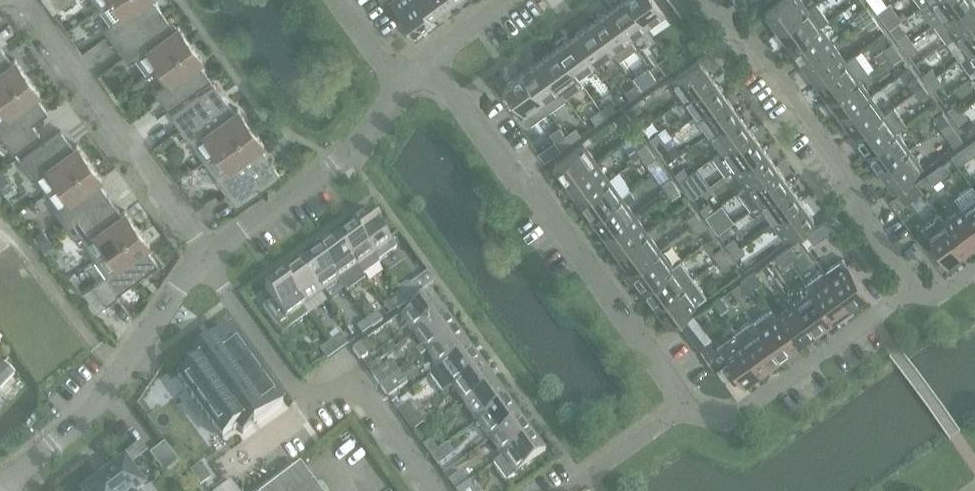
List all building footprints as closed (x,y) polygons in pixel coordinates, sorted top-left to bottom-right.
[(61,6),(56,0),(43,0),(52,13),(61,6)] [(104,29),(116,46),(162,12),(153,0),(110,0),(100,7),(111,23),(104,29)] [(411,30),(430,16),(418,0),(391,0),(390,1),(411,30)] [(444,0),(418,0),(430,16),(447,4),(444,0)] [(629,0),(623,0),(609,10),(630,39),(648,26),(629,0)] [(679,17),(681,16),(669,0),(629,0),(648,26),(665,14),(667,15),(668,16),(671,17),(672,17),(674,17),(676,17),(678,17),(679,17)] [(765,11),(778,30),(808,9),(807,9),(801,0),(780,0),(765,11)] [(871,4),(877,12),(886,6),(882,0),(877,0),(871,4)] [(933,25),(967,0),(930,0),(919,8),(931,25),(932,23),(933,25)] [(930,0),(928,0),(929,1),(919,8),(930,0)] [(946,42),(974,21),(974,3),(973,0),(967,0),(933,25),(946,42)] [(828,20),(815,3),(807,9),(808,9),(778,30),(791,47),(820,26),(828,20)] [(882,19),(891,13),(886,6),(877,12),(882,19)] [(866,8),(858,14),(863,22),(872,15),(866,8)] [(636,48),(630,40),(630,39),(609,10),(592,23),(612,52),(619,60),(636,48)] [(178,26),(174,28),(162,12),(116,46),(131,63),(138,57),(149,72),(190,43),(178,26)] [(869,29),(877,23),(872,15),(863,22),(869,29)] [(946,42),(959,59),(974,47),(974,21),(946,42)] [(612,52),(592,23),(574,35),(595,64),(612,52)] [(804,65),(833,44),(820,26),(791,47),(804,65)] [(905,33),(896,39),(902,47),(911,41),(905,33)] [(595,64),(574,35),(557,48),(578,77),(595,64)] [(907,54),(916,48),(911,41),(902,47),(907,54)] [(198,62),(202,60),(190,43),(149,72),(140,79),(154,70),(165,85),(155,92),(168,109),(210,79),(198,62)] [(892,43),(883,49),(889,57),(897,50),(892,43)] [(816,82),(845,61),(833,44),(804,65),(816,82)] [(27,76),(15,59),(11,62),(0,47),(0,96),(27,76)] [(974,75),(974,74),(974,47),(959,59),(971,77),(974,75)] [(539,60),(565,96),(566,97),(583,85),(577,78),(578,77),(557,48),(539,60)] [(880,63),(889,57),(883,49),(874,55),(880,63)] [(894,64),(903,58),(897,50),(889,57),(894,64)] [(686,58),(681,51),(671,58),(676,65),(686,58)] [(856,54),(845,61),(816,82),(829,100),(858,79),(857,78),(868,71),(856,54)] [(676,65),(671,58),(668,55),(657,62),(665,73),(676,65)] [(698,59),(669,80),(683,99),(712,78),(698,59)] [(565,96),(539,60),(522,73),(549,110),(565,98),(564,96),(565,96)] [(931,68),(922,74),(927,82),(936,76),(931,68)] [(529,124),(530,124),(549,110),(522,73),(503,87),(524,115),(520,118),(522,121),(523,122),(525,124),(527,124),(529,124)] [(39,93),(27,76),(0,96),(0,136),(13,154),(40,134),(32,124),(47,112),(36,96),(39,93)] [(641,91),(651,83),(646,76),(636,83),(641,91)] [(933,89),(941,83),(936,76),(927,82),(933,89)] [(683,99),(695,117),(724,95),(712,78),(683,99)] [(917,78),(908,84),(914,92),(923,85),(917,78)] [(841,117),(871,96),(858,79),(829,100),(841,117)] [(213,83),(170,114),(203,160),(250,126),(237,108),(234,111),(213,83)] [(636,83),(624,91),(630,99),(641,91),(636,83)] [(919,99),(928,93),(923,85),(914,92),(919,99)] [(695,117),(708,134),(737,113),(724,95),(695,117)] [(883,114),(883,113),(871,96),(841,117),(854,135),(883,114)] [(616,109),(611,102),(601,109),(606,116),(616,109)] [(641,109),(636,102),(627,108),(633,116),(641,109)] [(956,103),(947,109),(953,117),(961,110),(956,103)] [(883,114),(854,135),(867,152),(896,131),(895,130),(905,124),(893,106),(883,113),(883,114)] [(590,117),(595,124),(606,116),(601,109),(590,117)] [(958,124),(967,118),(961,110),(953,117),(958,124)] [(622,112),(614,118),(619,125),(628,119),(622,112)] [(750,130),(737,113),(708,134),(721,152),(750,130)] [(942,113),(934,119),(939,127),(948,120),(942,113)] [(948,120),(939,127),(945,134),(953,146),(962,139),(948,120)] [(260,147),(263,144),(250,126),(203,160),(236,207),(280,175),(260,147)] [(579,135),(574,128),(566,134),(571,141),(579,135)] [(721,152),(733,169),(762,148),(750,130),(721,152)] [(31,179),(35,176),(47,192),(89,162),(77,145),(73,147),(61,131),(19,161),(31,179)] [(879,170),(909,149),(896,131),(867,152),(879,170)] [(657,132),(649,138),(654,146),(663,140),(657,132)] [(558,150),(566,145),(571,141),(566,134),(553,143),(558,150)] [(667,163),(680,153),(673,143),(668,147),(663,140),(654,146),(667,163)] [(644,141),(635,148),(641,156),(650,149),(644,141)] [(583,143),(553,164),(567,183),(596,162),(583,143)] [(960,149),(968,158),(974,153),(971,147),(968,143),(960,149)] [(733,169),(746,187),(775,165),(762,148),(733,169)] [(646,163),(655,157),(650,149),(641,156),(646,163)] [(893,188),(922,167),(909,149),(879,170),(893,188)] [(98,181),(101,179),(89,162),(47,192),(58,208),(55,211),(67,228),(109,197),(98,181)] [(580,200),(609,179),(596,162),(567,183),(580,200)] [(940,178),(948,174),(940,163),(933,168),(940,178)] [(179,164),(169,171),(176,180),(186,173),(179,164)] [(788,183),(775,165),(746,187),(758,204),(788,183)] [(683,167),(674,173),(680,181),(688,175),(683,167)] [(933,168),(925,174),(932,184),(940,178),(933,168)] [(10,180),(3,171),(0,173),(0,187),(10,180)] [(685,188),(694,182),(688,175),(680,181),(685,188)] [(669,177),(661,183),(666,191),(675,184),(669,177)] [(945,184),(940,178),(932,184),(937,190),(945,184)] [(592,218),(621,196),(609,179),(580,200),(592,218)] [(897,195),(904,204),(922,191),(915,182),(897,195)] [(800,200),(788,183),(758,204),(771,221),(800,200)] [(671,198),(680,192),(675,184),(666,191),(671,198)] [(630,191),(621,196),(592,218),(605,235),(634,214),(626,203),(635,197),(630,191)] [(125,211),(121,213),(109,197),(67,228),(79,245),(83,242),(95,258),(137,228),(125,211)] [(962,209),(974,226),(974,199),(962,209)] [(784,240),(813,219),(800,200),(771,221),(784,240)] [(714,210),(708,202),(699,208),(705,216),(714,210)] [(974,241),(974,226),(962,209),(945,221),(965,249),(974,241)] [(705,216),(710,223),(719,217),(714,210),(705,216)] [(700,219),(695,212),(686,218),(692,226),(700,219)] [(922,228),(926,235),(946,262),(965,249),(945,221),(945,222),(938,212),(934,215),(934,219),(922,228)] [(618,253),(647,231),(634,214),(605,235),(618,253)] [(397,250),(393,244),(371,215),(354,228),(379,263),(380,262),(397,250)] [(692,226),(697,233),(706,227),(700,219),(692,226)] [(827,219),(818,225),(806,234),(813,244),(834,229),(827,219)] [(145,247),(149,245),(137,228),(95,258),(106,274),(92,285),(106,304),(118,296),(116,294),(157,264),(145,247)] [(379,263),(354,228),(336,240),(357,269),(363,278),(381,265),(380,262),(379,263)] [(726,228),(718,233),(722,239),(730,233),(726,228)] [(630,270),(659,249),(647,231),(618,253),(630,270)] [(42,246),(49,241),(46,236),(39,235),(35,238),(42,246)] [(739,245),(733,237),(725,243),(730,251),(739,245)] [(357,269),(336,240),(319,253),(340,282),(357,269)] [(42,246),(41,247),(48,256),(56,249),(49,241),(42,246)] [(730,251),(736,258),(744,252),(739,245),(730,251)] [(797,255),(790,245),(783,251),(790,260),(797,255)] [(726,254),(720,247),(711,253),(717,261),(726,254)] [(643,288),(672,266),(659,249),(630,270),(643,288)] [(775,256),(783,266),(790,260),(783,251),(775,256)] [(340,282),(319,253),(301,266),(322,295),(340,282)] [(717,261),(722,268),(731,262),(726,254),(717,261)] [(867,293),(842,259),(824,272),(849,306),(867,293)] [(322,295),(301,266),(284,278),(305,307),(322,295)] [(643,288),(655,305),(685,284),(672,266),(643,288)] [(762,280),(755,271),(748,276),(754,285),(762,280)] [(829,278),(812,291),(832,318),(849,306),(824,272),(829,278)] [(739,282),(746,291),(754,285),(748,276),(739,282)] [(310,316),(304,308),(305,307),(284,278),(265,292),(272,301),(262,308),(282,336),(310,316)] [(669,323),(670,323),(698,302),(685,284),(655,305),(669,323)] [(418,295),(411,285),(405,285),(399,290),(408,303),(418,295)] [(403,295),(392,303),(397,310),(408,303),(399,290),(398,290),(403,295)] [(814,331),(832,318),(812,291),(794,304),(814,331)] [(430,296),(401,317),(414,336),(444,314),(430,296)] [(727,307),(720,296),(713,302),(720,311),(727,307)] [(797,344),(814,331),(794,304),(777,316),(797,344)] [(771,309),(754,322),(779,356),(797,344),(777,316),(771,309)] [(373,328),(383,321),(378,313),(367,320),(373,328)] [(414,336),(423,347),(416,352),(421,358),(427,353),(456,332),(444,314),(414,336)] [(693,341),(706,332),(693,316),(681,324),(693,341)] [(363,335),(373,328),(367,320),(367,321),(364,317),(355,323),(358,327),(357,328),(363,335)] [(752,319),(735,332),(762,369),(779,356),(754,322),(752,319)] [(440,371),(469,350),(456,332),(427,353),(440,370),(440,371)] [(716,345),(743,382),(762,369),(735,332),(716,345)] [(194,369),(179,380),(222,440),(238,429),(243,436),(283,407),(229,333),(189,362),(194,369)] [(348,346),(340,336),(331,343),(338,353),(348,346)] [(331,343),(320,351),(327,361),(338,353),(331,343)] [(368,355),(360,345),(353,350),(361,361),(368,355)] [(442,395),(452,388),(482,367),(469,350),(440,371),(440,370),(430,377),(442,395)] [(392,362),(382,368),(372,376),(380,387),(400,373),(392,362)] [(4,365),(0,369),(0,392),(5,387),(16,376),(4,365)] [(465,406),(494,384),(482,367),(452,388),(465,406)] [(400,373),(380,387),(388,398),(399,391),(408,384),(400,373)] [(478,423),(507,402),(494,384),(465,406),(478,423)] [(418,402),(410,407),(416,414),(423,409),(418,402)] [(490,441),(519,419),(507,402),(478,423),(490,441)] [(410,407),(409,404),(398,412),(405,422),(416,414),(410,407)] [(405,422),(413,432),(424,425),(416,414),(405,422)] [(493,465),(532,437),(519,419),(490,441),(503,458),(493,465)] [(506,483),(545,455),(532,437),(493,465),(506,483)] [(431,442),(423,447),(430,457),(438,452),(431,442)] [(150,456),(165,475),(179,465),(165,445),(150,456)] [(438,452),(430,457),(438,468),(446,462),(438,452)] [(125,464),(113,473),(111,470),(101,477),(103,480),(88,490),(143,490),(144,490),(125,464)] [(199,467),(191,473),(200,486),(209,480),(210,479),(201,466),(199,467)] [(300,468),(270,490),(317,490),(300,468)] [(455,490),(458,490),(469,483),(461,472),(448,482),(455,490)]
